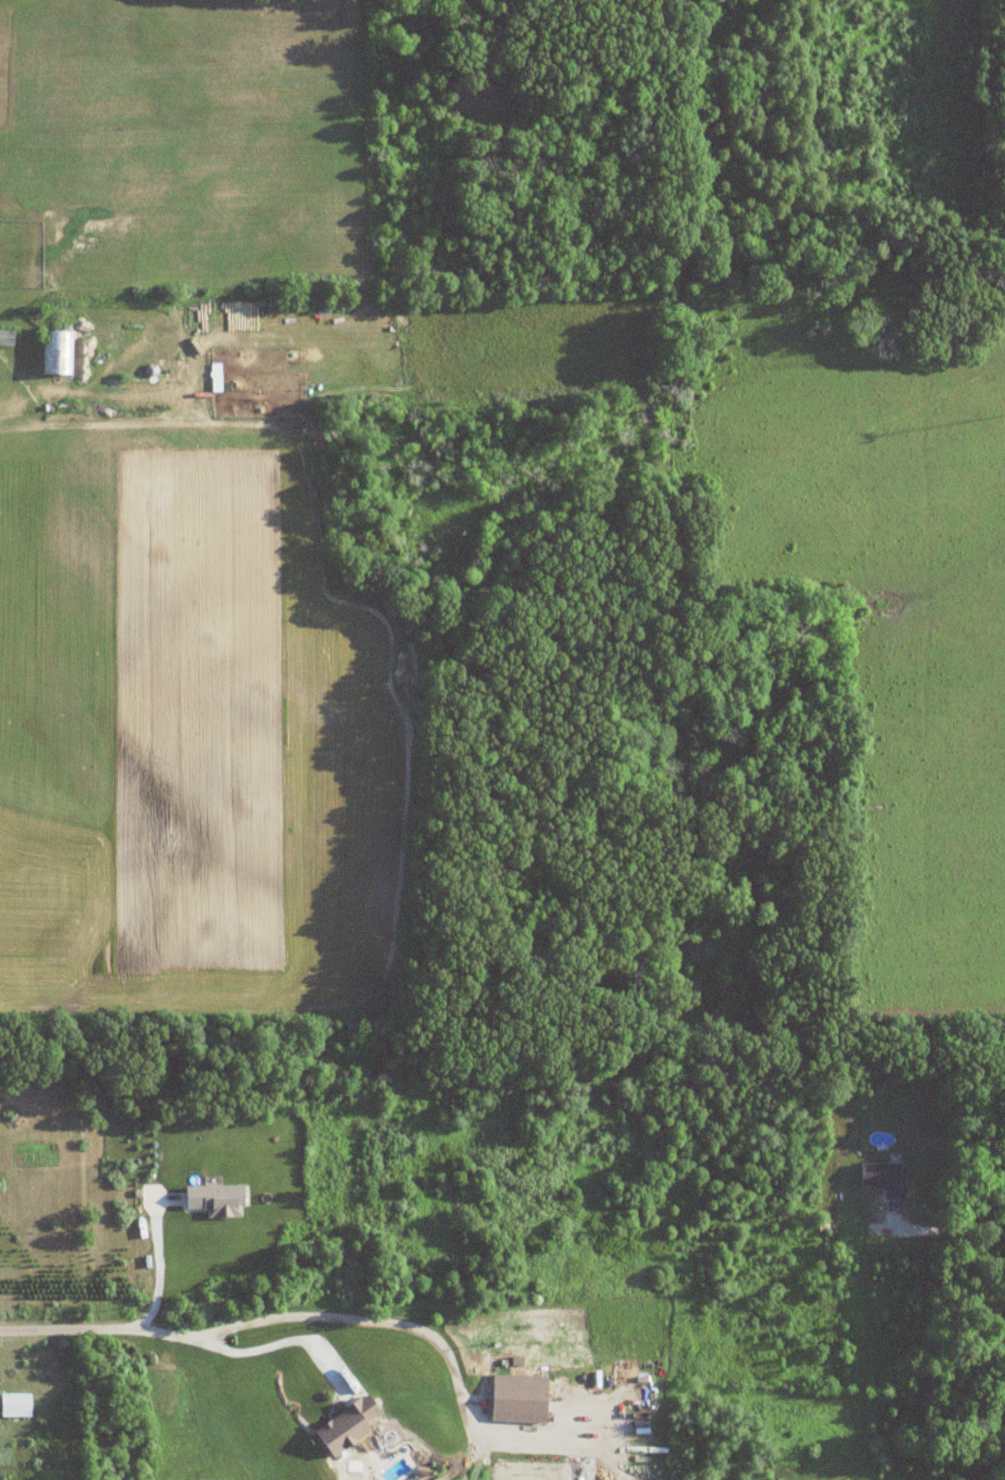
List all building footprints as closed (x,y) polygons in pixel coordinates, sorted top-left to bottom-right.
[(0,329),(0,346),(15,346),(15,329),(0,329)] [(44,376),(72,376),(72,332),(44,332),(44,376)] [(906,1198),(906,1163),(862,1162),(862,1188),(885,1188),(885,1198),(906,1198)] [(245,1217),(245,1185),(187,1185),(187,1208),(208,1208),(208,1217),(245,1217)] [(494,1389),(493,1421),(547,1422),(548,1390),(494,1389)] [(376,1431),(370,1421),(382,1414),(370,1395),(316,1429),(333,1457),(376,1431)]
